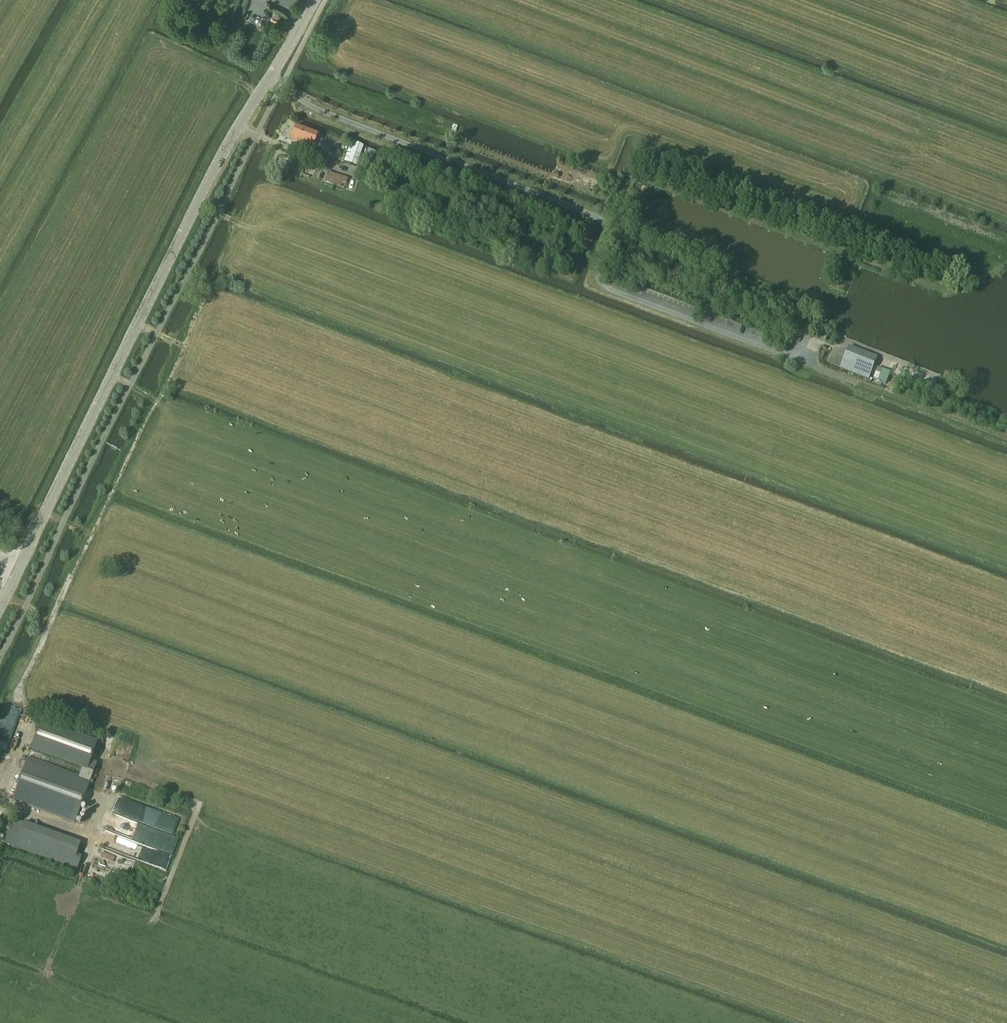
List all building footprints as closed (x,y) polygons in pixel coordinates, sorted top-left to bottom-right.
[(290,141),(312,149),(318,134),(295,126),(290,141)] [(356,167),(364,147),(351,142),(343,162),(356,167)] [(348,179),(328,172),(324,182),(344,189),(348,179)] [(841,369),(869,380),(876,360),(848,349),(841,369)] [(877,368),(874,380),(888,382),(890,371),(877,368)] [(21,709),(4,705),(0,722),(0,728),(16,732),(21,709)] [(87,772),(91,760),(98,742),(41,721),(30,751),(81,770),(87,772)] [(75,824),(83,800),(90,780),(79,776),(27,757),(11,801),(75,824)] [(81,770),(79,776),(90,780),(97,762),(91,760),(87,772),(81,770)] [(142,841),(103,829),(93,864),(127,875),(132,858),(167,869),(177,837),(173,836),(179,818),(118,799),(113,814),(147,824),(142,841)] [(76,855),(80,842),(26,824),(21,837),(29,840),(26,850),(78,867),(82,856),(76,855)]
